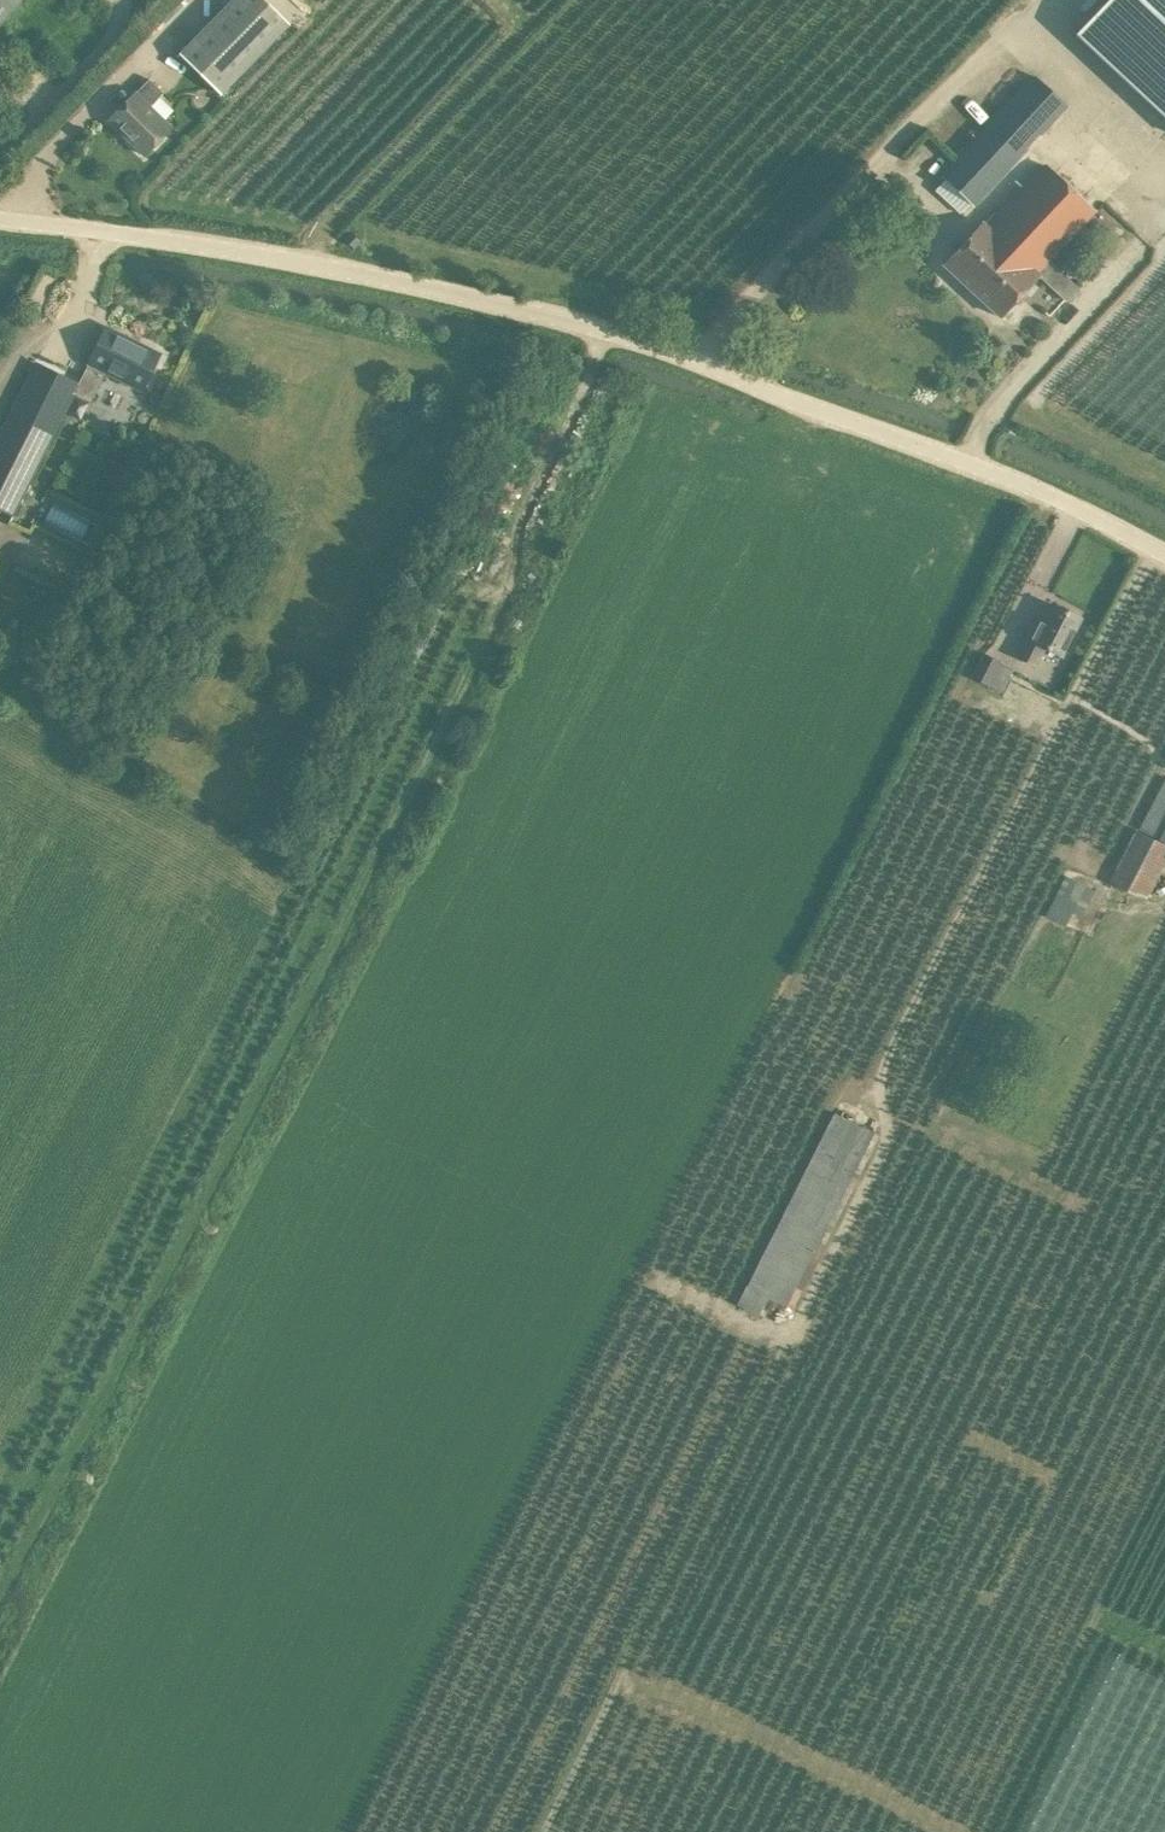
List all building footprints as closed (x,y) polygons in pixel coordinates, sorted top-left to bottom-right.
[(19,0),(0,0),(0,21),(19,0)] [(266,0),(231,0),(179,53),(220,92),(290,22),(266,0)] [(1076,33),(1164,116),(1164,0),(1107,0),(1076,33)] [(943,176),(973,204),(1067,104),(1036,76),(943,176)] [(171,129),(148,108),(161,94),(147,80),(134,95),(133,94),(107,122),(144,157),(171,129)] [(1046,165),(988,227),(1039,275),(1065,299),(1076,287),(1048,260),(1095,211),(1046,165)] [(943,264),(1000,317),(1039,275),(988,227),(982,222),(943,264)] [(357,234),(351,241),(359,248),(365,242),(357,234)] [(105,371),(141,389),(159,353),(105,327),(88,363),(89,363),(74,393),(90,401),(105,371)] [(78,384),(35,363),(0,433),(0,507),(13,514),(78,384)] [(52,498),(42,519),(83,538),(93,517),(52,498)] [(1045,649),(1060,656),(1081,617),(1052,602),(1045,614),(1040,612),(1016,656),(1036,667),(1045,649)] [(1002,661),(983,652),(970,677),(989,687),(1002,661)] [(1141,828),(1164,841),(1164,782),(1141,828)] [(1139,830),(1112,882),(1146,900),(1164,864),(1164,844),(1139,830)] [(1066,875),(1046,915),(1067,926),(1085,888),(1086,885),(1066,875)] [(786,1305),(821,1236),(781,1216),(747,1285),(746,1284),(736,1304),(757,1315),(768,1296),(786,1305)]
